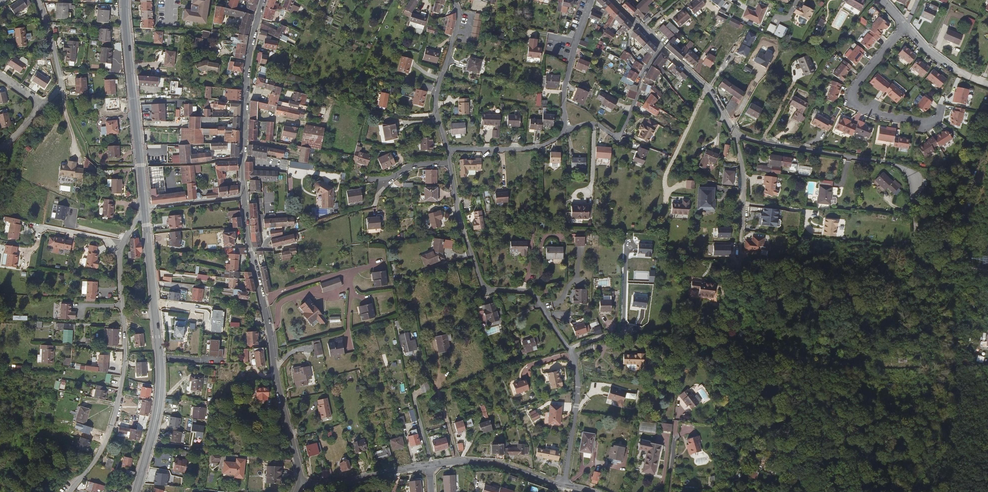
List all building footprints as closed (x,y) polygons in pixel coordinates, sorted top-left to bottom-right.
[(25,0),(20,0),(8,8),(13,16),(29,5),(25,0)] [(153,0),(141,0),(140,11),(142,11),(141,20),(143,20),(143,28),(155,29),(155,19),(153,19),(154,11),(152,11),(153,0)] [(193,10),(187,9),(185,20),(208,24),(212,0),(194,0),(193,10)] [(235,11),(238,0),(229,0),(226,9),(235,11)] [(253,12),(257,0),(249,0),(246,8),(250,11),(253,12)] [(265,7),(273,10),(274,5),(276,0),(267,0),(265,7)] [(288,13),(293,2),(288,0),(285,0),(282,7),(281,10),(288,13)] [(404,10),(407,11),(410,13),(419,0),(410,0),(404,10)] [(442,0),(434,0),(433,5),(432,12),(434,13),(438,14),(440,5),(443,6),(444,1),(442,0)] [(562,3),(562,6),(571,8),(573,1),(570,0),(563,0),(562,3)] [(601,17),(604,9),(610,4),(606,0),(595,0),(602,7),(600,11),(598,16),(601,17)] [(637,10),(641,13),(647,7),(654,0),(644,0),(642,1),(635,8),(637,10)] [(701,0),(696,0),(688,6),(696,16),(701,12),(700,10),(705,5),(701,0)] [(846,3),(860,11),(865,3),(860,0),(848,0),(846,3)] [(622,6),(631,16),(635,12),(637,10),(635,8),(633,9),(625,2),(622,6)] [(67,4),(57,3),(57,7),(56,19),(67,20),(67,19),(70,19),(70,13),(67,13),(67,8),(71,8),(71,4),(67,4)] [(619,13),(610,4),(604,9),(611,16),(607,23),(609,24),(611,22),(613,18),(619,13)] [(747,9),(743,17),(760,24),(767,7),(758,4),(755,12),(747,9)] [(814,10),(804,5),(802,8),(798,6),(794,12),(800,15),(807,19),(808,20),(814,10)] [(238,35),(247,36),(252,15),(235,11),(226,9),(224,8),(215,6),(214,16),(212,24),(221,25),(222,15),(234,17),(234,18),(241,20),(238,35)] [(273,10),(265,7),(262,19),(270,21),(271,15),(273,16),(275,10),(273,10)] [(592,7),(590,12),(598,16),(600,11),(592,7)] [(641,13),(645,17),(651,10),(647,7),(641,13)] [(925,7),(921,17),(931,21),(936,11),(925,7)] [(109,11),(98,10),(97,22),(108,23),(109,11)] [(637,10),(635,12),(642,19),(645,17),(641,13),(637,10)] [(673,19),(679,27),(690,17),(684,10),(673,19)] [(590,12),(588,18),(598,22),(601,17),(598,16),(590,12)] [(482,14),(475,13),(470,39),(477,40),(482,14)] [(626,19),(619,13),(613,18),(611,22),(613,23),(615,20),(620,25),(626,19)] [(411,14),(408,21),(409,21),(423,26),(426,18),(411,14)] [(858,20),(865,26),(868,21),(862,16),(858,20)] [(871,27),(879,34),(882,31),(881,30),(883,27),(884,28),(886,29),(889,26),(878,17),(871,27)] [(738,28),(741,23),(731,18),(728,24),(738,28)] [(453,30),(455,21),(448,19),(446,28),(445,28),(443,34),(450,36),(452,30),(453,30)] [(422,30),(423,26),(409,21),(408,26),(422,30)] [(632,25),(627,21),(622,27),(618,30),(621,34),(624,31),(626,33),(631,28),(632,25)] [(611,22),(609,24),(606,30),(609,33),(614,24),(613,23),(611,22)] [(665,27),(675,35),(679,31),(669,22),(665,27)] [(767,30),(773,32),(776,26),(770,23),(767,30)] [(268,27),(261,24),(259,30),(265,33),(268,27)] [(286,27),(280,25),(277,31),(268,27),(265,33),(266,33),(279,39),(286,27)] [(658,30),(670,41),(673,38),(675,35),(665,27),(663,25),(658,30)] [(787,29),(779,25),(777,28),(785,33),(787,29)] [(871,32),(878,38),(881,35),(879,34),(871,27),(868,30),(871,32)] [(785,33),(777,28),(775,33),(783,37),(785,33)] [(23,36),(22,29),(13,30),(14,49),(23,48),(23,42),(23,36)] [(100,29),(99,41),(110,42),(111,30),(100,29)] [(575,32),(569,29),(568,29),(566,36),(567,36),(572,38),(575,32)] [(265,33),(259,30),(257,39),(264,40),(262,48),(275,51),(277,42),(265,40),(266,33),(265,33)] [(611,41),(614,36),(609,33),(606,30),(602,36),(610,40),(611,41)] [(633,31),(630,36),(634,39),(640,33),(637,30),(633,31)] [(947,30),(943,39),(958,45),(962,36),(947,30)] [(876,41),(878,38),(871,32),(869,35),(867,34),(860,44),(867,49),(875,41),(876,41)] [(154,33),(154,43),(162,44),(162,33),(154,33)] [(640,33),(634,39),(643,47),(649,41),(640,33)] [(232,42),(246,44),(247,36),(238,35),(235,35),(234,38),(230,37),(230,42),(232,42)] [(538,39),(529,38),(527,56),(540,58),(541,48),(537,48),(538,39)] [(668,50),(680,61),(681,60),(684,57),(689,50),(684,47),(681,51),(672,43),(675,39),(673,38),(670,41),(665,46),(665,47),(668,50)] [(78,42),(69,41),(69,45),(68,45),(64,45),(63,51),(67,52),(76,52),(76,47),(78,47),(78,42)] [(657,50),(649,41),(643,47),(648,52),(641,62),(646,65),(657,50)] [(234,58),(243,59),(246,44),(232,42),(232,46),(236,46),(235,49),(233,48),(233,53),(235,53),(234,58)] [(635,56),(639,52),(633,46),(630,50),(635,56)] [(862,54),(864,51),(858,46),(847,59),(856,66),(861,60),(860,59),(863,56),(862,54)] [(911,64),(917,57),(914,54),(910,51),(911,51),(906,47),(900,55),(911,64)] [(110,55),(110,49),(101,48),(100,63),(110,64),(111,56),(110,55)] [(425,49),(422,60),(436,64),(439,53),(425,49)] [(684,57),(695,67),(700,59),(689,50),(684,57)] [(630,55),(625,52),(624,51),(620,58),(626,63),(631,69),(630,70),(637,75),(642,66),(635,61),(632,67),(629,63),(630,61),(628,60),(631,56),(630,55)] [(75,59),(76,52),(67,52),(66,61),(75,62),(75,59)] [(175,53),(165,52),(164,66),(173,67),(175,53)] [(274,57),(261,54),(260,62),(259,63),(272,66),(272,63),(274,57)] [(663,65),(667,59),(661,54),(656,60),(660,63),(658,65),(661,68),(662,69),(664,66),(663,65)] [(710,67),(716,58),(708,54),(703,63),(710,67)] [(798,59),(806,76),(815,72),(808,55),(798,59)] [(408,74),(412,59),(401,56),(398,72),(408,74)] [(733,57),(731,60),(741,68),(744,64),(733,57)] [(5,67),(18,73),(23,65),(25,62),(24,60),(19,58),(18,58),(17,61),(10,58),(6,58),(3,65),(5,66),(5,67)] [(469,58),(468,63),(470,63),(468,71),(470,71),(478,73),(481,60),(469,58)] [(576,67),(585,70),(588,63),(579,60),(576,67)] [(660,63),(656,60),(651,66),(658,71),(661,68),(658,65),(660,63)] [(923,75),(922,76),(926,78),(933,68),(930,66),(929,67),(921,60),(914,68),(923,75)] [(203,71),(206,71),(208,63),(208,62),(206,62),(206,61),(194,64),(197,73),(203,71)] [(231,71),(241,72),(242,64),(229,62),(225,74),(230,75),(231,71)] [(844,77),(846,74),(851,68),(843,62),(833,76),(840,82),(841,81),(842,83),(846,79),(845,78),(844,77)] [(208,63),(206,71),(217,73),(218,65),(218,64),(208,63)] [(672,72),(676,67),(671,63),(668,68),(672,72)] [(659,76),(660,74),(658,71),(651,66),(647,74),(645,78),(652,81),(653,82),(654,81),(658,74),(659,76)] [(677,76),(681,72),(676,67),(672,72),(671,73),(675,76),(676,75),(677,76)] [(630,70),(631,69),(630,69),(629,70),(627,69),(622,76),(626,78),(630,70)] [(628,79),(632,82),(633,82),(637,75),(630,70),(626,78),(628,79)] [(943,75),(936,70),(928,79),(932,82),(933,81),(942,88),(949,80),(949,78),(946,76),(946,77),(943,75)] [(286,79),(301,84),(303,77),(288,72),(286,79)] [(42,91),(47,83),(35,75),(30,83),(42,91)] [(878,88),(882,91),(888,83),(878,75),(871,84),(875,87),(876,85),(879,87),(878,88)] [(158,78),(137,76),(138,86),(157,87),(158,78)] [(545,76),(542,76),(542,87),(545,87),(545,88),(558,88),(558,76),(545,76)] [(256,77),(255,86),(261,87),(263,79),(256,77)] [(652,81),(645,78),(643,83),(650,86),(650,84),(652,81)] [(263,79),(261,87),(271,90),(273,82),(263,79)] [(730,93),(735,87),(723,79),(719,86),(730,93)] [(104,80),(105,95),(115,95),(114,80),(104,80)] [(85,81),(75,82),(75,97),(86,96),(85,81)] [(842,85),(832,81),(830,85),(831,86),(827,96),(836,100),(837,100),(841,89),(840,89),(842,85)] [(650,86),(643,83),(640,90),(648,93),(650,86)] [(650,84),(650,86),(648,93),(652,95),(657,100),(662,95),(655,88),(650,84)] [(628,91),(628,93),(635,96),(637,90),(637,86),(633,85),(630,86),(630,87),(630,89),(628,91)] [(892,85),(886,93),(889,95),(893,98),(892,98),(898,103),(905,94),(892,85)] [(270,94),(267,104),(276,106),(277,101),(280,89),(284,91),(289,93),(290,91),(280,88),(273,86),(272,90),(271,95),(270,94)] [(740,101),(744,93),(735,87),(730,93),(733,95),(739,100),(740,101)] [(961,87),(960,92),(959,97),(957,97),(956,102),(969,105),(973,89),(961,87)] [(227,100),(240,101),(241,90),(234,90),(227,89),(227,100)] [(587,93),(578,89),(572,101),(582,105),(587,93)] [(424,106),(425,98),(424,98),(425,91),(417,90),(413,104),(424,106)] [(277,101),(276,106),(285,108),(287,108),(297,110),(297,111),(299,111),(307,113),(308,107),(304,106),(305,95),(297,93),(293,91),(291,101),(288,101),(288,103),(277,101)] [(387,108),(390,94),(382,93),(380,107),(387,108)] [(607,95),(602,103),(613,109),(617,101),(607,95)] [(652,95),(648,100),(646,104),(651,107),(653,105),(657,100),(652,95)] [(733,102),(738,104),(739,100),(733,95),(730,100),(733,102)] [(792,119),(798,122),(803,115),(801,114),(807,104),(794,96),(789,105),(794,108),(795,107),(799,109),(798,110),(797,112),(796,112),(792,119)] [(919,107),(927,113),(933,106),(935,103),(927,96),(919,107)] [(260,103),(249,100),(249,120),(256,121),(256,112),(257,107),(259,108),(260,103)] [(469,100),(460,100),(459,104),(459,108),(459,110),(458,115),(469,116),(469,100)] [(725,109),(731,118),(738,104),(733,102),(730,100),(727,104),(725,109)] [(166,121),(165,102),(151,102),(152,121),(166,121)] [(232,118),(239,118),(240,104),(223,103),(223,109),(233,110),(233,114),(229,114),(229,115),(228,118),(232,118)] [(267,104),(260,103),(259,108),(264,110),(274,112),(276,106),(267,104)] [(751,103),(746,113),(753,117),(754,116),(758,117),(762,109),(751,103)] [(188,118),(192,118),(193,106),(185,106),(185,118),(188,118)] [(285,108),(276,106),(274,112),(274,114),(283,116),(285,108)] [(965,124),(968,109),(960,107),(959,111),(956,110),(953,121),(954,122),(954,125),(962,127),(963,124),(965,124)] [(297,119),(299,111),(297,111),(287,108),(285,108),(283,116),(297,119)] [(209,118),(209,116),(209,110),(203,109),(203,116),(199,116),(199,118),(209,118)] [(9,128),(6,110),(0,112),(0,130),(9,128)] [(826,129),(829,130),(835,120),(832,118),(830,120),(817,113),(812,123),(817,125),(826,129)] [(518,127),(518,125),(519,122),(519,115),(507,114),(506,125),(518,127)] [(553,116),(542,115),(541,121),(541,126),(552,127),(553,116)] [(499,134),(500,118),(480,117),(480,128),(495,128),(497,128),(496,132),(494,131),(494,133),(499,134)] [(231,130),(239,131),(239,118),(232,118),(232,125),(228,125),(228,127),(232,128),(231,130)] [(836,130),(852,136),(853,133),(856,126),(850,123),(851,122),(843,119),(843,120),(839,119),(836,130)] [(536,131),(540,131),(541,126),(541,121),(529,120),(528,132),(536,133),(536,131)] [(658,125),(649,120),(645,127),(642,125),(639,130),(642,132),(638,139),(647,144),(658,125)] [(856,126),(853,133),(869,139),(872,129),(866,127),(863,126),(864,125),(864,123),(858,120),(856,126)] [(116,121),(105,122),(106,128),(100,129),(101,135),(117,134),(116,121)] [(394,123),(382,125),(385,141),(396,139),(394,123)] [(450,124),(451,134),(465,133),(464,123),(450,124)] [(294,138),(296,127),(292,126),(291,128),(283,126),(281,135),(294,138)] [(188,128),(188,129),(188,145),(190,145),(197,144),(199,144),(199,129),(191,129),(191,128),(188,128)] [(895,138),(897,129),(892,128),(892,130),(886,129),(880,128),(878,140),(894,143),(895,138)] [(320,150),(323,132),(304,129),(300,146),(309,148),(320,150)] [(941,144),(943,146),(944,146),(955,138),(956,137),(950,129),(944,133),(944,132),(937,137),(941,144)] [(229,144),(238,144),(239,131),(231,130),(231,134),(225,134),(225,136),(228,136),(229,138),(229,144)] [(432,142),(431,137),(419,137),(421,150),(431,150),(430,142),(432,142)] [(894,143),(894,147),(910,149),(911,140),(907,140),(904,139),(904,137),(900,137),(900,138),(895,138),(894,143)] [(937,137),(936,137),(931,141),(923,148),(929,157),(938,150),(936,148),(941,144),(937,137)] [(230,158),(238,157),(238,144),(229,144),(226,144),(226,149),(230,149),(230,158)] [(190,145),(188,145),(178,145),(179,150),(179,156),(180,164),(193,163),(204,162),(211,160),(210,156),(210,154),(205,153),(198,154),(190,155),(190,145)] [(257,146),(252,145),(250,155),(250,156),(266,158),(266,156),(266,154),(267,148),(257,146)] [(119,159),(118,146),(108,147),(108,159),(119,159)] [(307,162),(309,148),(300,146),(300,149),(298,161),(307,162)] [(284,151),(267,148),(266,154),(283,157),(284,151)] [(610,160),(611,149),(595,148),(594,159),(610,160)] [(639,148),(638,152),(637,155),(636,155),(634,160),(643,164),(648,151),(639,148)] [(701,160),(705,150),(700,148),(698,153),(696,153),(695,158),(701,160)] [(708,161),(714,163),(718,155),(705,150),(701,160),(698,167),(704,169),(708,161)] [(560,154),(549,153),(549,164),(559,164),(560,154)] [(369,158),(355,154),(354,156),(352,163),(355,164),(367,167),(369,158)] [(382,171),(387,169),(386,168),(394,163),(389,154),(377,160),(382,171)] [(146,156),(147,164),(166,163),(166,156),(146,156)] [(791,158),(775,156),(774,165),(790,168),(791,158)] [(481,158),(475,158),(475,160),(466,160),(466,159),(459,160),(460,171),(460,178),(467,177),(466,173),(468,173),(468,170),(475,169),(475,170),(481,170),(481,158)] [(582,169),(583,161),(571,159),(571,168),(582,169)] [(75,163),(68,162),(67,166),(60,165),(58,176),(82,179),(83,170),(75,169),(75,163)] [(220,171),(223,171),(224,162),(219,162),(214,162),(214,172),(217,179),(222,179),(224,178),(224,174),(222,174),(220,171)] [(229,171),(236,170),(238,170),(238,162),(224,162),(223,171),(229,171)] [(193,166),(180,166),(181,184),(184,184),(186,184),(194,183),(193,166)] [(163,167),(147,167),(150,197),(166,195),(163,167)] [(425,170),(425,184),(436,184),(436,170),(425,170)] [(276,172),(251,171),(251,180),(258,181),(262,181),(263,181),(273,181),(276,181),(276,172)] [(733,172),(725,171),(723,184),(732,185),(733,172)] [(893,182),(883,173),(875,180),(884,190),(887,187),(894,193),(899,188),(897,186),(899,184),(895,180),(893,182)] [(765,185),(763,185),(763,190),(764,191),(764,193),(772,197),(773,195),(777,196),(779,190),(775,188),(776,178),(764,176),(764,180),(766,180),(765,185)] [(121,194),(121,187),(121,184),(121,179),(110,179),(110,187),(110,194),(121,194)] [(251,180),(249,180),(250,192),(252,192),(259,192),(259,191),(258,181),(251,180)] [(819,203),(830,204),(830,203),(831,197),(833,181),(820,180),(818,198),(819,198),(819,203)] [(322,194),(322,207),(332,207),(332,188),(321,181),(317,181),(314,184),(314,187),(315,189),(316,191),(316,192),(317,192),(318,191),(322,194)] [(694,190),(694,182),(686,181),(685,189),(694,190)] [(194,183),(186,184),(187,193),(188,200),(200,199),(200,194),(198,193),(195,193),(195,190),(196,189),(196,188),(195,187),(194,183)] [(232,195),(238,194),(237,186),(229,187),(226,187),(227,196),(232,195)] [(218,197),(227,196),(226,187),(223,187),(217,188),(218,193),(218,197)] [(436,201),(436,200),(436,196),(436,188),(424,188),(424,201),(436,201)] [(360,189),(354,190),(354,192),(346,193),(348,203),(362,201),(360,189)] [(712,202),(713,190),(699,189),(698,209),(713,210),(713,202),(712,202)] [(150,197),(151,204),(185,200),(184,194),(184,192),(179,193),(179,194),(166,195),(150,197)] [(507,202),(507,192),(494,193),(495,203),(507,202)] [(103,214),(102,217),(112,217),(113,204),(112,204),(112,200),(104,199),(103,208),(101,207),(99,209),(99,213),(100,214),(103,214)] [(681,201),(681,210),(670,210),(669,221),(687,222),(688,202),(681,201)] [(255,203),(248,204),(249,219),(250,219),(257,218),(257,215),(255,203)] [(570,219),(587,219),(588,207),(571,206),(570,219)] [(68,208),(57,207),(55,221),(64,222),(65,221),(66,214),(67,214),(68,208)] [(262,207),(263,214),(266,214),(266,216),(274,216),(274,214),(266,214),(266,207),(262,207)] [(777,227),(779,208),(764,207),(763,213),(761,213),(761,217),(762,217),(762,225),(777,227)] [(442,219),(440,211),(428,214),(432,229),(440,227),(438,220),(442,219)] [(475,230),(483,229),(481,211),(473,212),(474,221),(471,222),(472,230),(475,229),(475,230)] [(232,218),(233,228),(241,228),(240,217),(232,218)] [(379,218),(366,219),(366,229),(380,229),(379,218)] [(15,227),(16,221),(5,219),(5,225),(6,225),(4,240),(14,242),(17,227),(15,227)] [(838,220),(825,219),(823,235),(835,236),(836,226),(837,226),(838,220)] [(729,229),(715,230),(715,240),(729,239),(729,229)] [(181,246),(181,230),(169,230),(169,247),(181,246)] [(228,232),(226,232),(226,234),(222,234),(224,247),(234,246),(233,239),(235,239),(234,233),(228,233),(228,232)] [(258,232),(250,233),(251,242),(259,241),(258,232)] [(270,240),(271,247),(294,242),(293,234),(270,240)] [(584,236),(574,237),(574,246),(584,246),(584,236)] [(449,258),(447,251),(448,246),(456,247),(456,244),(458,244),(459,240),(445,238),(442,237),(440,250),(428,255),(432,265),(448,258),(449,258)] [(760,249),(763,250),(764,244),(763,244),(764,238),(753,237),(752,241),(746,240),(745,250),(758,251),(758,246),(760,246),(760,249)] [(58,250),(65,251),(67,242),(60,241),(60,240),(49,238),(49,239),(44,239),(43,246),(47,247),(47,249),(58,251),(58,250)] [(138,239),(130,240),(131,252),(128,253),(128,258),(139,257),(139,252),(141,252),(140,244),(138,244),(138,239)] [(509,241),(510,252),(519,252),(519,256),(526,256),(526,251),(527,252),(527,241),(509,241)] [(730,249),(730,244),(714,244),(713,253),(724,254),(724,249),(730,249)] [(94,269),(95,262),(93,262),(93,260),(94,255),(92,255),(94,248),(85,246),(80,267),(92,270),(92,268),(94,269)] [(9,269),(11,256),(8,256),(9,248),(0,247),(0,268),(9,269)] [(296,253),(295,248),(288,249),(288,251),(280,252),(280,258),(290,256),(290,254),(296,253)] [(563,248),(546,248),(546,259),(563,259),(563,248)] [(652,250),(639,248),(638,257),(645,258),(645,260),(651,260),(652,250)] [(255,260),(257,260),(263,259),(262,251),(254,252),(255,260)] [(237,272),(238,254),(230,254),(230,259),(229,271),(237,272)] [(387,285),(384,271),(373,272),(374,280),(373,280),(374,287),(387,285)] [(228,286),(228,289),(239,290),(239,287),(237,287),(237,279),(231,278),(231,280),(229,280),(228,281),(228,286)] [(320,285),(321,289),(340,283),(339,278),(320,285)] [(246,291),(248,291),(255,293),(252,279),(244,279),(244,281),(245,281),(246,286),(245,286),(245,288),(246,291)] [(260,282),(264,295),(265,294),(271,292),(267,280),(266,281),(263,281),(260,282)] [(82,299),(91,299),(91,294),(93,294),(93,282),(83,282),(82,299)] [(710,287),(711,284),(702,283),(702,285),(700,285),(700,283),(690,282),(689,291),(698,292),(698,297),(713,299),(714,288),(710,287)] [(340,283),(321,289),(323,293),(341,286),(340,283)] [(225,289),(224,288),(224,291),(233,292),(232,295),(237,295),(236,298),(247,299),(248,291),(246,291),(239,290),(228,289),(225,289)] [(572,299),(572,300),(572,304),(574,304),(585,305),(586,290),(574,290),(574,296),(575,297),(575,299),(574,299),(572,299)] [(611,300),(611,296),(603,296),(603,301),(599,301),(598,312),(603,312),(603,310),(606,310),(606,312),(610,312),(611,300)] [(650,299),(637,297),(635,306),(648,308),(650,299)] [(327,322),(309,300),(300,308),(306,315),(305,316),(311,322),(310,323),(313,326),(319,321),(322,325),(327,322)] [(493,302),(490,303),(483,305),(485,310),(476,312),(478,322),(486,320),(489,319),(490,323),(495,321),(496,321),(499,320),(493,302)] [(70,319),(71,312),(66,312),(66,304),(56,304),(55,318),(65,319),(65,318),(70,319)] [(362,321),(375,317),(371,304),(360,306),(362,314),(360,314),(362,321)] [(185,322),(175,321),(173,337),(184,338),(185,322)] [(587,333),(584,323),(572,327),(575,336),(587,333)] [(58,329),(58,342),(66,343),(67,331),(67,324),(63,324),(62,330),(58,329)] [(595,336),(602,334),(601,326),(594,328),(595,336)] [(257,332),(246,334),(249,347),(260,345),(257,332)] [(408,341),(406,333),(398,335),(400,346),(402,346),(403,352),(415,350),(413,340),(408,341)] [(142,334),(134,334),(135,347),(144,346),(142,334)] [(445,335),(436,337),(437,344),(436,344),(438,353),(448,351),(445,335)] [(209,345),(209,355),(223,356),(223,348),(219,348),(219,338),(211,338),(211,345),(209,345)] [(536,347),(536,346),(534,340),(522,343),(526,354),(533,352),(532,348),(536,347)] [(328,344),(331,357),(345,354),(342,342),(335,344),(334,342),(328,344)] [(48,345),(36,344),(36,348),(38,348),(37,363),(49,363),(49,349),(48,349),(48,345)] [(323,355),(320,344),(313,346),(315,353),(313,353),(314,357),(323,355)] [(263,352),(263,347),(253,348),(253,353),(255,353),(256,360),(256,363),(256,366),(263,365),(262,352),(263,352)] [(643,371),(643,354),(636,354),(636,356),(622,355),(622,365),(627,365),(627,367),(628,369),(630,369),(630,370),(631,372),(634,372),(636,371),(643,371)] [(84,367),(84,372),(91,372),(102,372),(103,355),(93,355),(93,367),(84,367)] [(146,362),(136,362),(136,375),(147,375),(146,362)] [(296,370),(299,385),(304,384),(302,375),(301,375),(299,370),(296,370)] [(549,374),(552,389),(562,387),(562,386),(564,386),(563,381),(560,381),(559,372),(549,374)] [(204,378),(193,376),(191,389),(203,390),(204,378)] [(529,390),(526,380),(512,385),(516,395),(529,390)] [(428,381),(419,384),(422,394),(431,392),(428,381)] [(106,399),(107,390),(95,387),(94,397),(106,399)] [(142,398),(149,399),(150,396),(150,393),(151,389),(142,388),(141,392),(139,391),(138,395),(141,395),(140,398),(142,398)] [(624,393),(609,388),(606,398),(616,401),(615,405),(621,406),(623,398),(634,399),(634,394),(624,393)] [(267,389),(256,389),(256,396),(256,399),(257,399),(257,402),(265,402),(265,399),(266,399),(266,396),(267,396),(267,389)] [(686,389),(677,396),(690,411),(697,404),(700,401),(695,395),(692,397),(686,389)] [(317,405),(317,409),(319,409),(320,412),(321,418),(330,416),(326,397),(317,400),(318,405),(317,405)] [(141,431),(145,432),(150,399),(149,399),(142,398),(142,401),(139,400),(137,414),(140,415),(138,427),(136,427),(135,430),(141,431)] [(559,425),(561,406),(549,405),(547,423),(559,425)] [(206,408),(192,407),(191,418),(205,419),(206,408)] [(83,427),(88,412),(76,409),(71,424),(83,427)] [(464,430),(462,421),(454,423),(456,432),(464,430)] [(480,431),(480,433),(491,430),(489,421),(486,422),(476,425),(478,431),(480,431)] [(637,431),(654,434),(655,423),(639,421),(637,431)] [(139,441),(141,431),(135,430),(130,429),(129,435),(128,440),(134,441),(134,440),(139,441)] [(583,457),(589,458),(590,453),(591,453),(594,435),(582,433),(579,451),(583,452),(583,457)] [(419,444),(417,435),(408,437),(410,446),(419,444)] [(400,436),(388,439),(391,450),(403,446),(400,436)] [(698,436),(684,440),(686,445),(684,445),(688,456),(700,452),(697,442),(700,441),(698,436)] [(445,438),(431,442),(434,452),(448,448),(445,438)] [(90,443),(79,440),(76,450),(87,453),(90,443)] [(366,449),(363,440),(353,443),(355,452),(366,449)] [(650,471),(654,472),(657,455),(660,456),(662,445),(638,441),(638,444),(637,444),(636,447),(637,448),(636,456),(643,458),(641,471),(649,473),(650,471)] [(318,452),(315,444),(315,443),(305,446),(307,456),(318,453),(318,452)] [(504,454),(525,454),(525,453),(528,453),(528,446),(525,447),(525,443),(517,443),(517,448),(507,448),(507,446),(504,446),(504,454)] [(495,459),(503,460),(503,454),(502,454),(502,444),(496,444),(496,446),(494,446),(494,445),(491,445),(491,453),(495,453),(495,459)] [(620,463),(623,449),(614,447),(613,449),(611,449),(608,460),(611,461),(611,463),(616,464),(616,462),(620,463)] [(384,457),(387,456),(385,449),(374,453),(376,460),(381,458),(384,457)] [(545,449),(545,450),(537,449),(535,457),(543,458),(557,461),(558,452),(545,449)] [(220,462),(220,454),(212,454),(212,462),(220,462)] [(130,467),(131,459),(124,457),(123,460),(122,465),(126,466),(126,467),(130,467)] [(187,460),(176,458),(175,463),(173,463),(172,466),(174,466),(173,470),(184,473),(187,460)] [(111,471),(112,468),(115,461),(108,459),(104,469),(111,471)] [(342,461),(341,463),(339,463),(341,471),(349,469),(347,461),(345,460),(342,461)] [(242,477),(244,463),(239,462),(239,464),(236,464),(224,463),(223,474),(238,476),(238,477),(242,477)] [(270,478),(269,483),(280,484),(281,467),(268,466),(267,478),(270,478)] [(593,472),(591,482),(596,484),(599,474),(593,472)] [(442,474),(443,491),(448,491),(453,491),(452,474),(442,474)] [(409,481),(410,491),(421,491),(420,480),(409,481)] [(89,482),(87,491),(88,491),(96,491),(97,490),(102,491),(104,486),(89,482)] [(498,489),(484,484),(481,491),(497,491),(498,489)]
